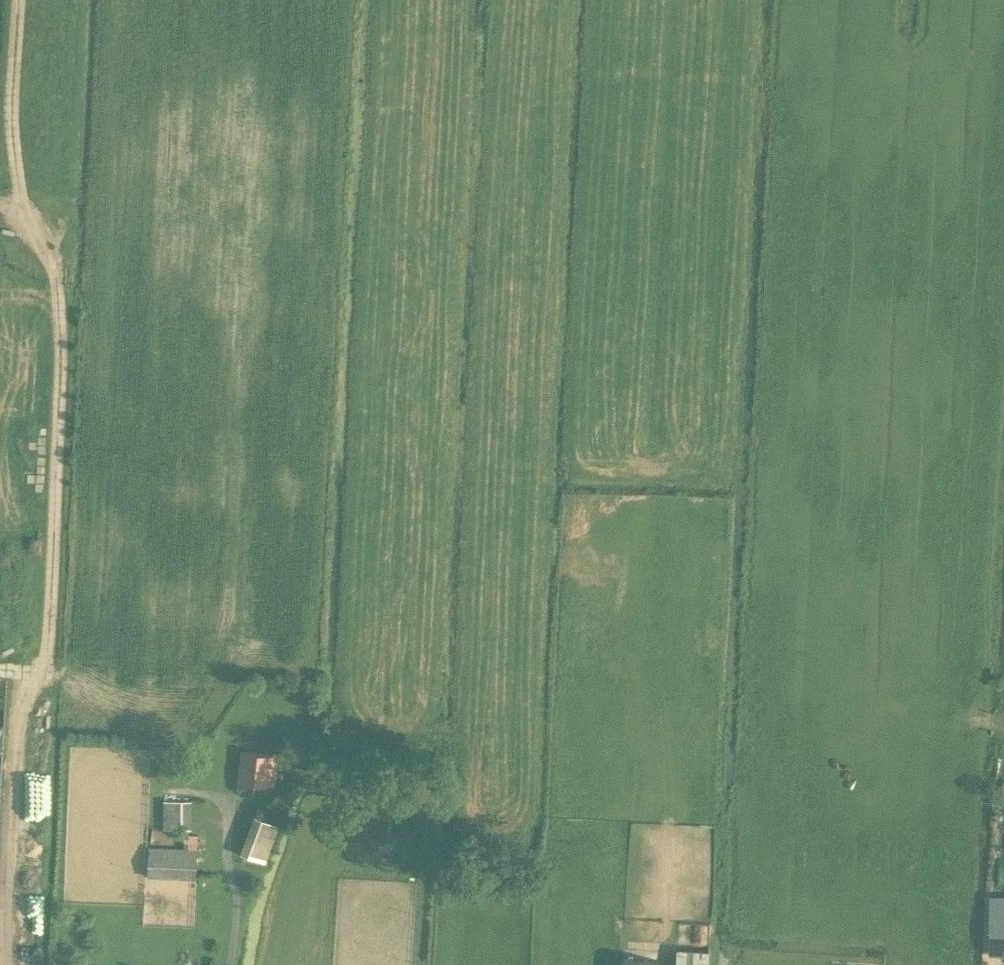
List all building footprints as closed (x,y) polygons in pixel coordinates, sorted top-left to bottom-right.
[(275,786),(279,755),(241,750),(237,782),(275,786)] [(163,800),(163,829),(192,828),(192,800),(163,800)] [(265,862),(279,824),(254,814),(240,851),(265,862)] [(195,875),(196,851),(148,848),(147,872),(195,875)] [(990,895),(989,954),(1003,954),(1003,896),(990,895)]
